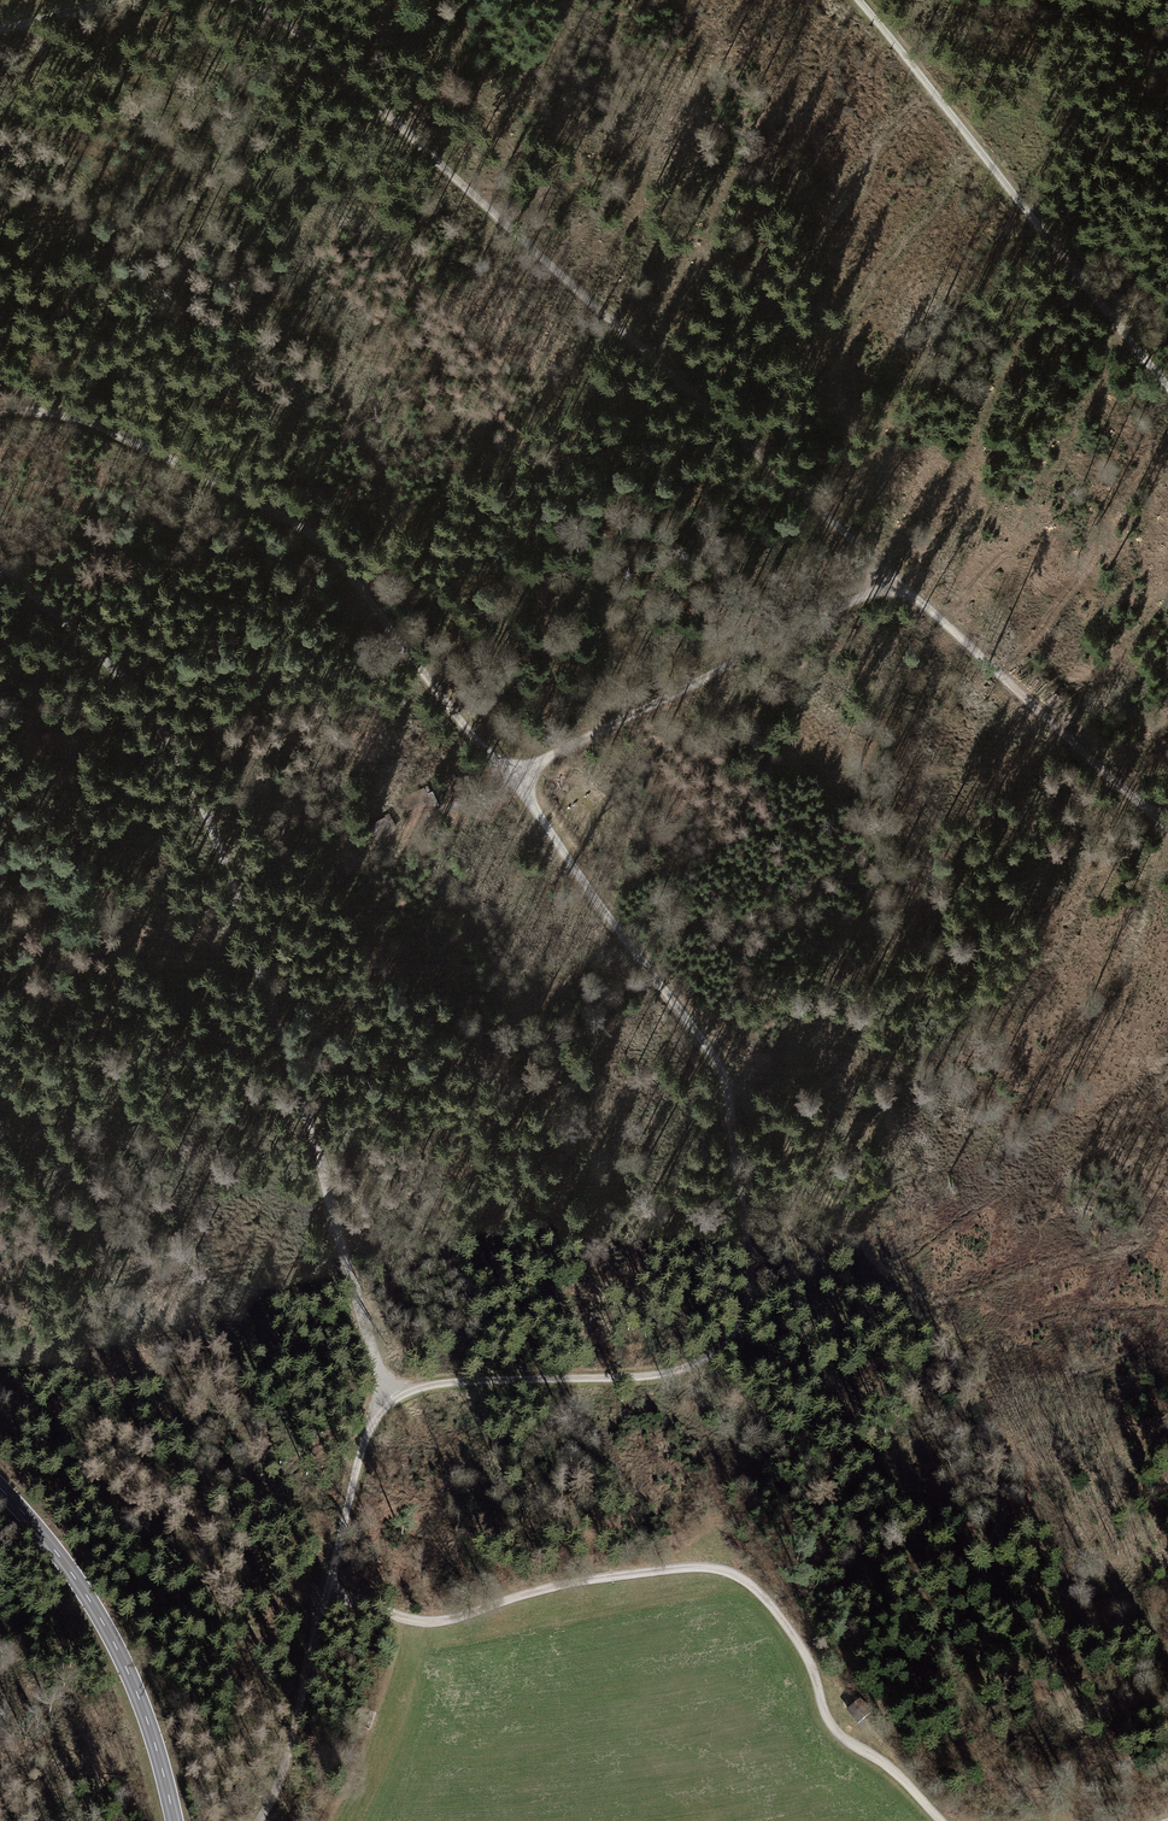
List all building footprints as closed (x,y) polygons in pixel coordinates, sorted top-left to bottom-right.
[(860,1698),(845,1710),(857,1724),(871,1712),(860,1698)]
